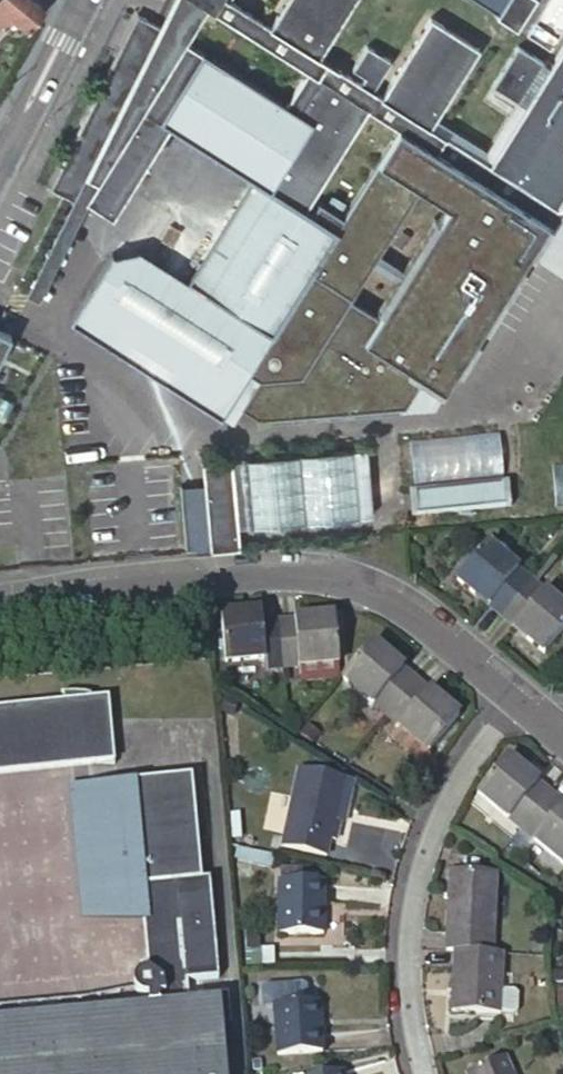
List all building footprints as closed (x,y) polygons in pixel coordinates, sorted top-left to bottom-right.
[(35,0),(0,0),(0,28),(11,15),(25,27),(42,6),(35,0)] [(121,353),(130,339),(177,369),(168,383),(220,415),(248,370),(259,376),(241,406),(258,416),(405,404),(423,375),(444,388),(485,325),(529,256),(560,206),(562,202),(562,52),(553,68),(520,47),(495,87),(520,103),(527,108),(491,164),(432,127),(438,117),(482,48),(433,17),(384,96),(374,90),(393,60),(370,46),(355,68),(368,76),(363,83),(321,56),(356,0),(288,0),(272,25),(232,0),(176,0),(162,27),(138,14),(50,186),(75,199),(86,177),(96,182),(84,201),(112,219),(170,126),(250,176),(201,256),(185,279),(140,250),(111,254),(69,321),(121,353)] [(497,14),(506,0),(476,0),(497,14)] [(489,150),(438,117),(432,127),(491,164),(527,108),(520,103),(489,150)] [(560,206),(529,256),(562,278),(562,208),(560,206)] [(12,335),(0,329),(0,360),(12,335)] [(130,339),(121,353),(168,383),(177,369),(130,339)] [(416,487),(503,479),(499,437),(412,446),(416,487)] [(352,450),(244,461),(250,527),(358,517),(352,450)] [(361,450),(352,450),(358,517),(368,516),(361,450)] [(244,461),(230,462),(236,529),(250,527),(244,461)] [(236,529),(230,462),(201,465),(203,485),(205,508),(181,511),(185,555),(209,552),(238,550),(236,529)] [(556,510),(562,509),(562,470),(553,471),(556,510)] [(179,487),(181,511),(205,508),(203,485),(179,487)] [(419,517),(505,510),(502,485),(417,493),(417,494),(419,517)] [(509,485),(502,485),(505,510),(511,509),(509,485)] [(419,517),(417,494),(411,495),(413,517),(419,517)] [(476,595),(502,616),(529,583),(517,573),(517,571),(486,546),(456,582),(474,596),(476,595)] [(555,560),(550,557),(529,583),(534,587),(555,560)] [(502,616),(527,636),(526,640),(545,654),(562,631),(562,608),(543,591),(542,593),(534,587),(529,583),(502,616)] [(283,668),(279,624),(263,625),(262,614),(245,615),(245,614),(221,616),(226,664),(266,660),(266,670),(283,668)] [(312,621),(279,624),(283,668),(300,666),(300,667),(341,663),(336,617),(313,619),(312,621)] [(391,658),(374,644),(344,681),(375,706),(377,705),(389,715),(416,681),(391,660),(391,658)] [(342,678),(341,663),(300,667),(301,682),(342,678)] [(416,681),(389,715),(401,724),(401,726),(432,752),(461,715),(444,701),(442,701),(416,681)] [(0,707),(0,775),(115,764),(109,697),(90,699),(89,695),(84,694),(69,693),(61,694),(62,702),(0,707)] [(510,819),(522,829),(549,795),(524,774),(524,771),(507,757),(477,794),(508,819),(510,819)] [(336,819),(345,780),(295,768),(277,844),(322,855),(326,839),(331,840),(336,819)] [(223,1002),(192,1004),(190,983),(222,981),(213,881),(205,882),(197,778),(78,788),(87,892),(139,888),(146,973),(140,974),(137,976),(135,978),(133,980),(132,983),(132,989),(133,992),(134,993),(137,997),(139,998),(142,1000),(146,1000),(147,1009),(0,1021),(0,1073),(230,1073),(223,1002)] [(351,781),(345,780),(336,819),(342,820),(351,781)] [(522,829),(533,838),(533,841),(562,866),(562,807),(549,795),(522,829)] [(281,868),(281,880),(300,880),(301,868),(281,868)] [(451,874),(446,952),(454,952),(493,954),(498,877),(451,874)] [(300,880),(281,880),(279,880),(279,934),(324,934),(325,880),(300,880)] [(139,888),(87,892),(89,918),(141,914),(139,888)] [(259,931),(251,931),(251,949),(259,948),(259,931)] [(259,948),(251,949),(251,965),(270,965),(270,948),(259,948)] [(493,954),(454,952),(450,1013),(500,1015),(501,993),(504,954),(493,954)] [(277,1006),(310,1004),(309,989),(307,986),(304,984),(269,987),(266,988),(265,992),(266,1006),(277,1006)] [(501,993),(500,1015),(513,1016),(516,1013),(517,996),(515,993),(501,993)] [(310,1004),(277,1006),(280,1056),(325,1052),(321,1003),(310,1004)] [(468,1073),(511,1073),(504,1058),(468,1073)]
